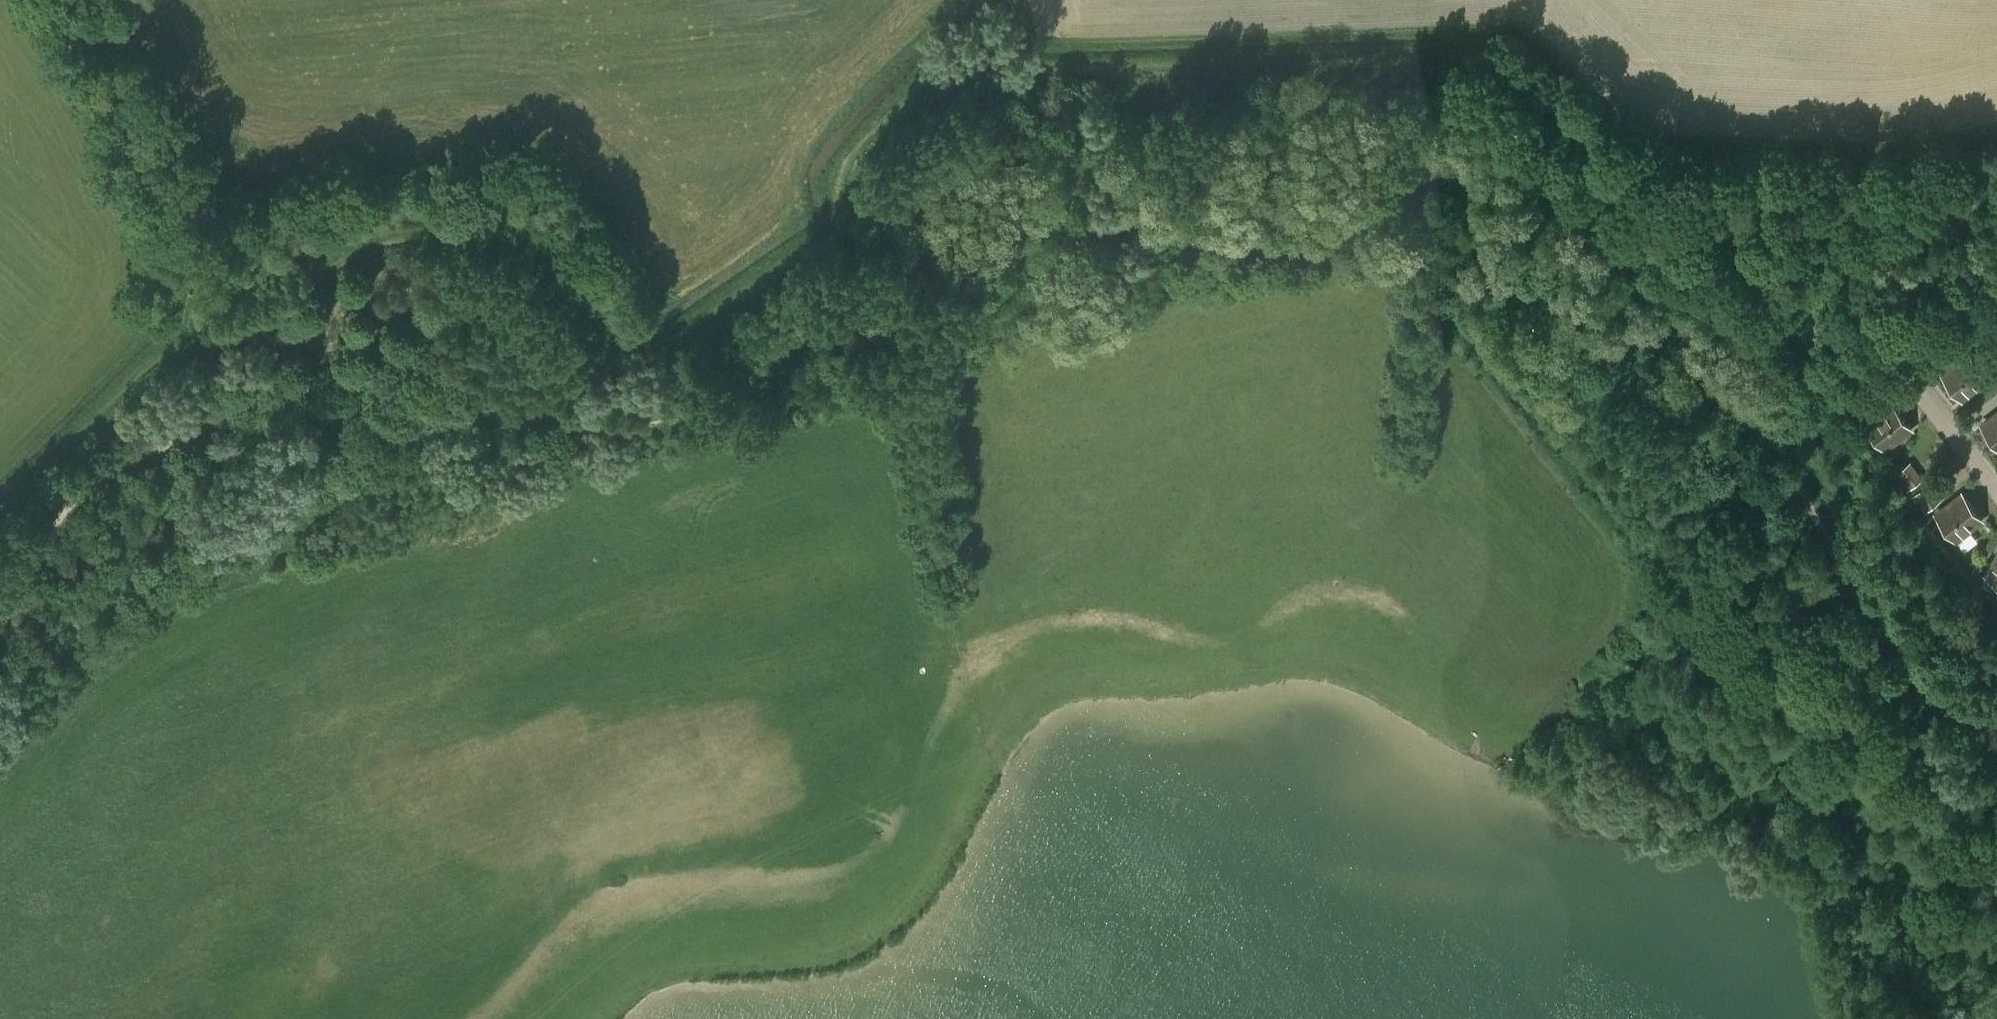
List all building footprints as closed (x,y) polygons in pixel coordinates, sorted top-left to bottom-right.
[(1969,353),(1942,373),(1962,398),(1988,378),(1969,353)] [(1912,428),(1892,402),(1866,423),(1886,448),(1912,428)] [(1996,443),(1996,413),(1982,424),(1996,443)] [(1895,473),(1908,490),(1924,477),(1910,460),(1895,473)] [(1928,483),(1912,495),(1925,512),(1941,499),(1928,483)] [(1982,518),(1963,493),(1937,513),(1956,539),(1982,518)] [(1987,574),(1996,580),(1996,557),(1987,574)]
